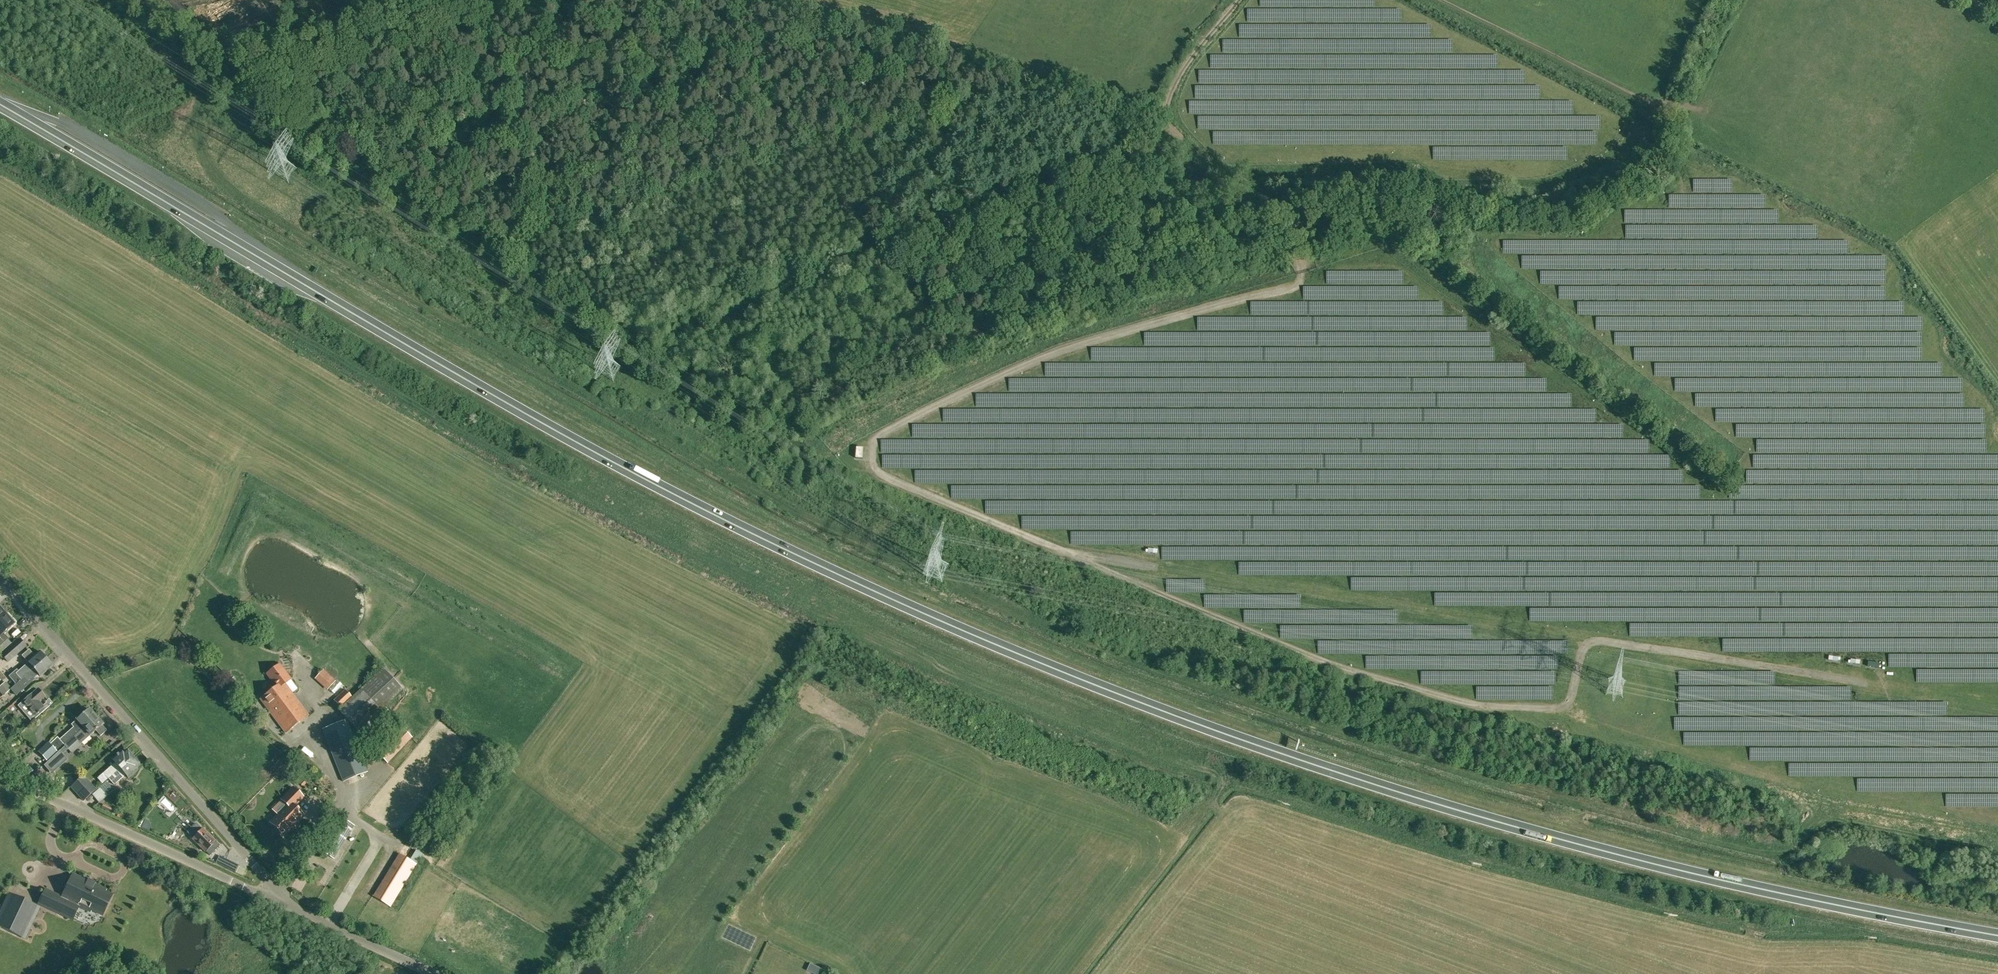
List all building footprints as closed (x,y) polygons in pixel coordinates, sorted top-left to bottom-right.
[(0,619),(0,646),(8,639),(3,634),(14,624),(13,622),(14,621),(10,616),(8,617),(6,614),(0,619)] [(19,639),(0,654),(8,663),(27,646),(19,639)] [(16,674),(21,680),(45,658),(39,652),(35,656),(29,650),(22,656),(28,663),(16,674)] [(21,680),(16,684),(12,688),(11,689),(17,695),(34,680),(34,679),(39,674),(41,677),(52,666),(45,658),(21,680)] [(276,687),(260,699),(285,733),(308,716),(284,684),(291,679),(280,664),(267,674),(276,687)] [(340,708),(338,710),(359,732),(383,709),(403,689),(383,668),(352,697),(340,708)] [(323,670),(316,677),(329,689),(336,681),(323,670)] [(5,694),(11,689),(12,688),(5,681),(0,686),(0,692),(4,696),(5,694)] [(38,689),(26,700),(24,698),(21,700),(22,702),(18,706),(31,721),(49,706),(47,702),(43,706),(39,701),(44,696),(38,689)] [(74,736),(95,717),(88,709),(77,720),(71,725),(73,727),(60,739),(60,740),(53,746),(49,743),(39,752),(47,760),(57,751),(63,744),(64,745),(74,736)] [(77,747),(90,735),(96,730),(101,735),(106,730),(102,725),(102,724),(95,717),(74,736),(64,745),(68,749),(74,744),(77,747)] [(367,772),(346,720),(322,729),(343,782),(367,772)] [(412,738),(402,728),(378,754),(388,763),(412,738)] [(110,779),(133,757),(127,750),(123,753),(121,752),(112,760),(116,763),(104,773),(110,779)] [(68,760),(63,755),(60,751),(45,766),(53,775),(68,760)] [(136,768),(140,765),(133,757),(110,779),(115,785),(126,775),(129,778),(138,770),(136,768)] [(27,776),(33,770),(28,765),(23,770),(27,776)] [(48,779),(45,786),(50,788),(53,781),(48,779)] [(87,781),(75,792),(84,801),(95,790),(87,781)] [(101,787),(92,795),(100,803),(108,795),(107,794),(112,789),(107,783),(101,788),(101,787)] [(277,815),(270,822),(283,835),(295,823),(303,815),(294,806),(298,802),(302,797),(293,787),(281,799),(287,805),(277,815)] [(114,809),(103,804),(101,808),(113,813),(114,809)] [(333,861),(347,838),(354,826),(339,817),(318,852),(333,861)] [(196,824),(188,832),(193,838),(192,839),(206,852),(206,851),(211,846),(215,850),(220,846),(203,828),(202,829),(196,824)] [(399,854),(389,871),(406,881),(417,864),(410,860),(399,854)] [(219,856),(216,863),(236,873),(239,866),(219,856)] [(406,881),(389,871),(373,898),(391,908),(406,881)] [(97,886),(94,884),(93,884),(92,885),(87,883),(88,881),(87,881),(72,874),(62,897),(45,889),(39,903),(61,914),(68,901),(79,906),(90,911),(91,910),(102,915),(111,895),(105,892),(106,890),(103,889),(97,886)] [(24,938),(39,907),(9,893),(0,913),(0,927),(24,938)]
